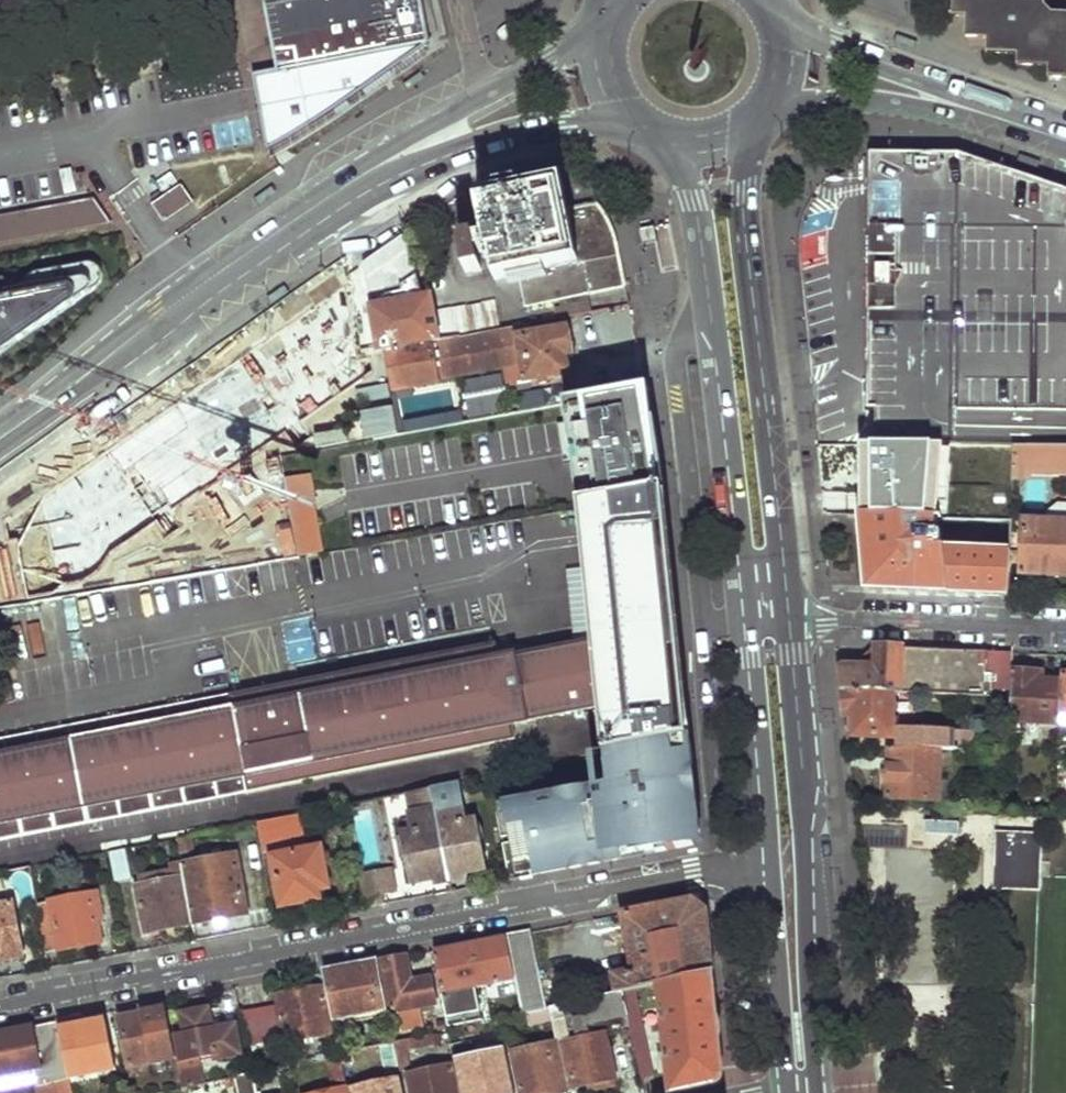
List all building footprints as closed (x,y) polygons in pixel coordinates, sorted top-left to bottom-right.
[(269,74),(247,78),(261,151),(341,103),(424,46),(415,0),(256,0),(269,74)] [(1046,0),(953,0),(952,15),(970,16),(969,36),(991,38),(990,52),(1021,54),(1021,64),(1051,66),(1051,77),(1065,77),(1065,11),(1056,10),(1046,3),(1046,0)] [(877,446),(961,446),(989,447),(1015,447),(1065,447),(1065,191),(962,157),(948,153),(937,151),(928,150),(918,149),(902,150),(880,151),(877,446)] [(558,183),(479,200),(494,280),(508,277),(509,284),(521,282),(526,306),(552,301),(586,294),(627,287),(623,270),(616,236),(608,220),(599,203),(564,210),(558,183)] [(152,208),(164,225),(193,206),(181,189),(152,208)] [(104,225),(91,201),(0,217),(0,244),(104,225)] [(387,248),(366,263),(380,353),(443,341),(436,311),(435,302),(424,303),(409,233),(387,248)] [(475,237),(457,240),(465,272),(482,268),(475,237)] [(95,290),(100,285),(102,281),(102,276),(101,272),(99,268),(96,266),(91,264),(35,273),(20,285),(15,277),(0,279),(0,357),(95,290)] [(331,296),(293,305),(300,336),(292,338),(294,344),(351,331),(343,293),(331,296)] [(589,312),(586,294),(552,301),(555,319),(589,312)] [(503,329),(497,298),(436,311),(443,341),(503,329)] [(570,334),(563,328),(521,336),(527,382),(569,373),(567,356),(570,355),(572,349),(570,334)] [(319,352),(297,355),(299,368),(303,368),(322,364),(319,352)] [(369,382),(364,356),(322,364),(303,368),(308,393),(369,382)] [(409,397),(410,425),(457,424),(457,396),(409,397)] [(269,561),(242,411),(161,425),(14,527),(27,604),(269,561)] [(874,472),(873,497),(943,498),(943,481),(930,480),(931,461),(961,461),(961,446),(877,446),(876,472),(874,472)] [(985,471),(984,487),(1013,488),(1014,471),(1015,447),(989,447),(989,471),(985,471)] [(1014,471),(1065,473),(1065,447),(1015,447),(1014,471)] [(302,450),(280,453),(299,556),(321,552),(302,450)] [(233,701),(234,710),(0,755),(0,823),(247,776),(249,785),(514,735),(512,724),(603,706),(608,756),(689,740),(668,545),(662,492),(581,506),(596,642),(501,662),(499,650),(233,701)] [(976,498),(975,518),(1011,520),(1012,499),(976,498)] [(714,504),(705,505),(708,529),(717,528),(714,504)] [(928,517),(856,514),(861,580),(877,592),(1007,598),(1009,557),(940,553),(941,537),(928,535),(928,517)] [(1021,575),(1065,578),(1065,523),(1023,520),(1021,575)] [(858,664),(839,664),(840,673),(841,689),(919,692),(1011,696),(1013,672),(1014,652),(985,651),(875,646),(875,665),(858,664)] [(875,665),(875,646),(858,664),(875,665)] [(1011,696),(1009,721),(1026,723),(1059,725),(1059,716),(1062,683),(1041,682),(1042,674),(1013,672),(1011,696)] [(919,692),(841,689),(844,717),(852,717),(852,736),(892,738),(894,702),(899,702),(903,705),(919,706),(919,692)] [(233,701),(0,745),(0,755),(234,710),(233,701)] [(1009,721),(1008,732),(1025,733),(1026,723),(1009,721)] [(897,736),(897,749),(949,751),(949,739),(897,736)] [(689,740),(608,756),(611,789),(507,809),(520,879),(692,847),(698,835),(696,817),(689,787),(693,787),(689,740)] [(888,751),(886,800),(937,803),(939,753),(888,751)] [(0,823),(0,833),(249,785),(247,776),(0,823)] [(453,786),(432,790),(449,876),(484,869),(480,843),(484,842),(481,825),(476,826),(475,820),(467,821),(464,804),(456,805),(453,786)] [(432,790),(408,795),(415,831),(404,833),(405,839),(400,840),(404,859),(408,858),(412,883),(449,876),(432,790)] [(862,810),(862,817),(879,818),(879,811),(862,810)] [(291,817),(259,823),(266,860),(274,859),(272,847),(295,841),(291,817)] [(995,833),(993,888),(1036,890),(1038,834),(995,833)] [(192,836),(179,839),(181,854),(195,851),(192,836)] [(132,879),(128,849),(113,852),(114,857),(118,882),(132,879)] [(322,849),(274,859),(282,909),(332,899),(322,849)] [(237,856),(183,866),(193,924),(247,914),(237,856)] [(173,880),(138,886),(147,933),(193,924),(183,866),(171,868),(173,880)] [(376,871),(360,873),(367,909),(383,906),(376,871)] [(91,892),(50,899),(38,902),(46,951),(60,948),(101,941),(97,920),(105,918),(102,900),(93,901),(91,892)] [(692,901),(626,914),(636,974),(615,978),(617,993),(625,991),(637,989),(661,984),(715,973),(711,942),(708,911),(692,901)] [(0,905),(0,963),(23,958),(13,902),(0,905)] [(529,933),(508,937),(517,978),(524,1013),(544,1009),(529,933)] [(484,942),(435,951),(451,1025),(481,1019),(475,987),(517,978),(508,937),(484,942)] [(407,956),(385,961),(396,1017),(439,1009),(433,982),(413,985),(407,956)] [(353,967),(326,972),(336,1021),(389,1011),(379,962),(353,967)] [(661,984),(672,1092),(679,1092),(720,1084),(723,1082),(724,1080),(726,1077),(726,1075),(721,1032),(715,973),(661,984)] [(323,989),(280,998),(288,1043),(333,1034),(323,989)] [(637,989),(625,991),(633,1029),(642,1079),(654,1077),(637,989)] [(617,993),(552,1007),(559,1044),(564,1044),(573,1088),(619,1079),(609,1034),(633,1029),(625,991),(617,993)] [(869,993),(871,1006),(884,1005),(882,992),(869,993)] [(141,1015),(122,1019),(132,1068),(177,1059),(166,1002),(148,1006),(139,1008),(141,1015)] [(276,1007),(241,1014),(248,1046),(283,1039),(276,1007)] [(178,1038),(182,1061),(177,1062),(182,1088),(202,1084),(197,1058),(215,1055),(216,1062),(241,1056),(235,1027),(214,1030),(210,1010),(183,1015),(187,1037),(178,1038)] [(84,1018),(59,1023),(69,1080),(116,1070),(106,1022),(85,1025),(84,1018)] [(0,1034),(0,1072),(38,1064),(44,1092),(72,1092),(69,1080),(59,1023),(15,1031),(0,1034)] [(434,1033),(396,1042),(402,1069),(411,1067),(408,1050),(437,1043),(434,1033)] [(339,1036),(330,1038),(333,1058),(343,1057),(343,1053),(339,1036)] [(396,1042),(384,1044),(390,1072),(402,1069),(396,1042)] [(513,1054),(522,1092),(551,1092),(568,1089),(559,1044),(513,1054)] [(355,1051),(343,1053),(343,1057),(349,1082),(361,1079),(355,1051)] [(349,1082),(343,1057),(333,1058),(331,1057),(336,1085),(349,1082)] [(302,1058),(291,1061),(297,1090),(309,1088),(302,1058)] [(410,1077),(413,1092),(459,1092),(454,1069),(410,1077)] [(238,1088),(239,1092),(258,1092),(254,1073),(253,1074),(236,1077),(238,1088)] [(370,1077),(372,1086),(355,1090),(356,1092),(400,1092),(398,1080),(382,1084),(380,1075),(370,1077)]
